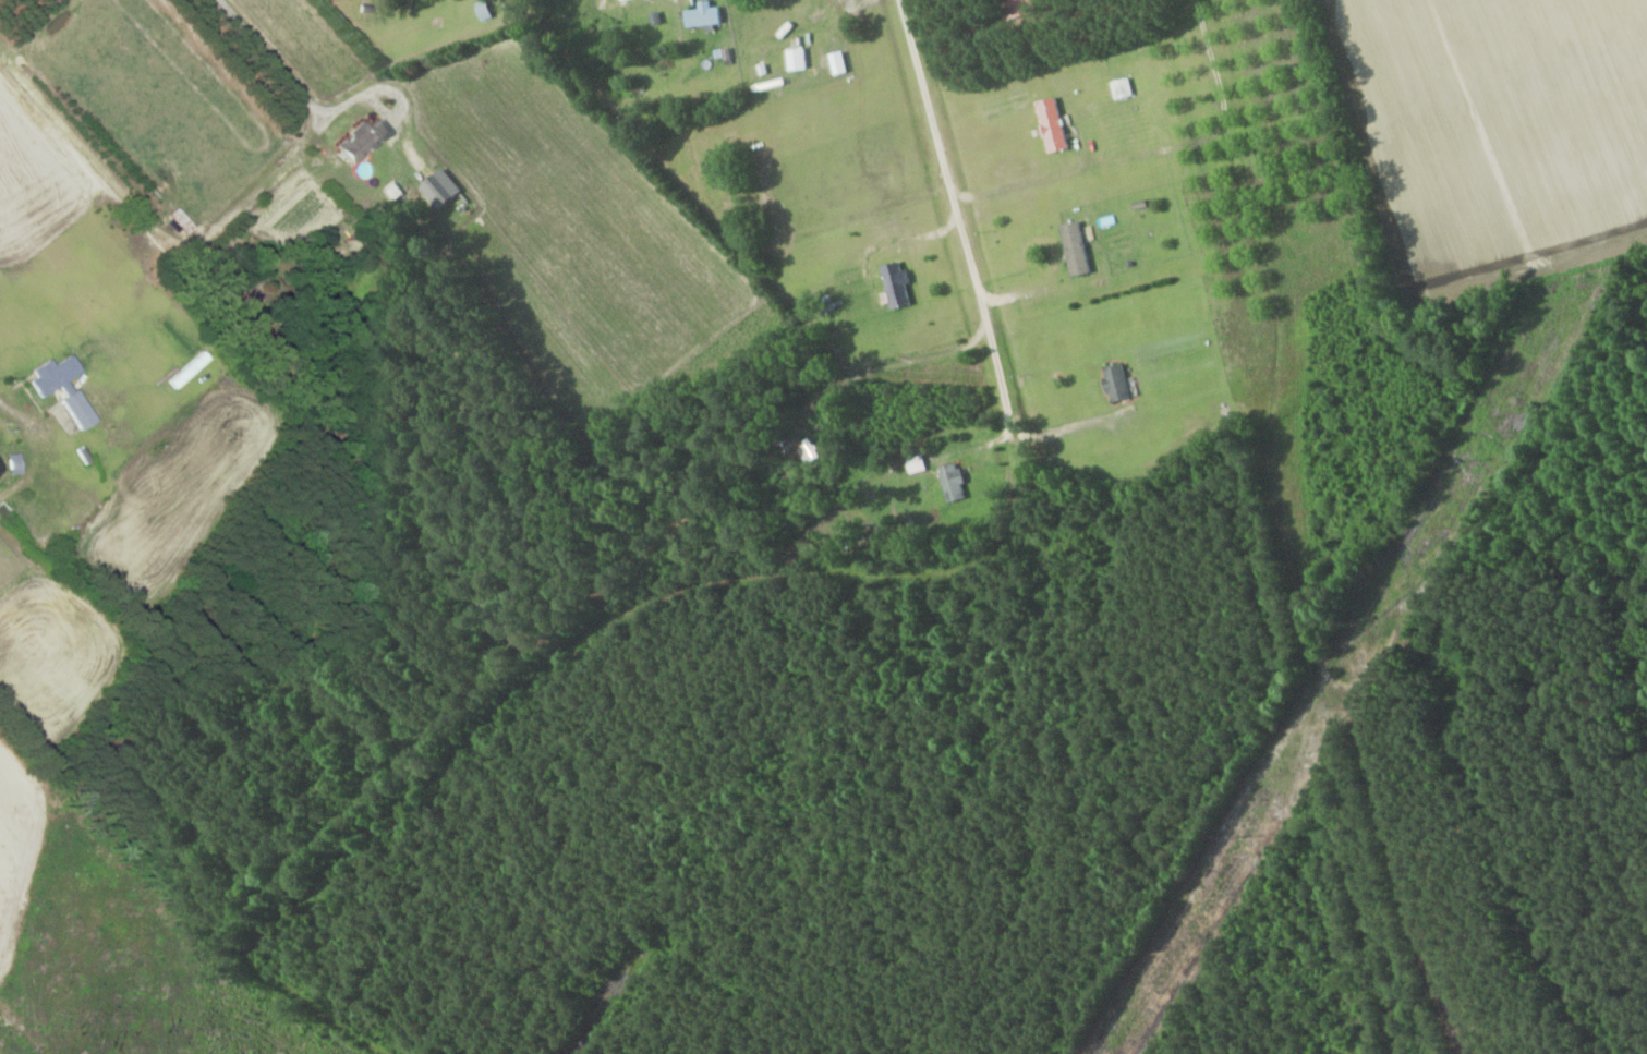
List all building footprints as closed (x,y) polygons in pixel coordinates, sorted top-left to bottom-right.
[(717,6),(716,0),(714,0),(704,1),(705,8),(688,9),(690,28),(727,24),(725,6),(717,6)] [(810,68),(808,47),(788,49),(790,70),(810,68)] [(1137,94),(1133,77),(1112,82),(1117,100),(1137,94)] [(1073,148),(1061,96),(1039,101),(1051,153),(1073,148)] [(355,165),(391,135),(380,122),(373,127),(368,121),(338,146),(355,165)] [(1064,225),(1074,277),(1096,272),(1085,220),(1064,225)] [(883,266),(895,309),(917,303),(906,260),(883,266)] [(59,388),(83,431),(98,423),(73,378),(85,372),(75,355),(57,365),(54,360),(36,370),(40,378),(34,381),(43,398),(59,388)] [(1137,396),(1129,362),(1109,367),(1117,401),(1137,396)] [(803,449),(809,465),(818,461),(811,445),(803,449)] [(972,497),(962,461),(939,466),(949,503),(972,497)]
